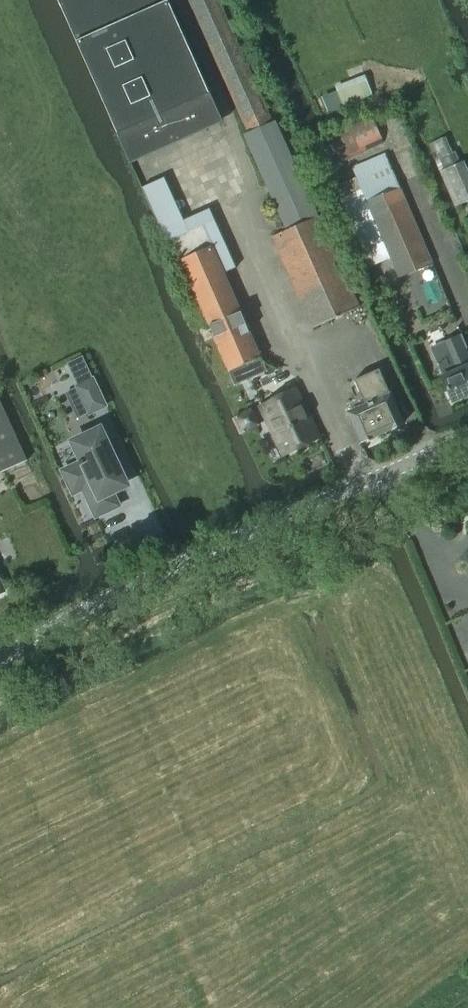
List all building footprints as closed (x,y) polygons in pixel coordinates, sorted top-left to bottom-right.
[(117,134),(130,163),(222,123),(208,93),(166,0),(57,0),(117,134)] [(248,132),(243,134),(286,229),(273,236),(314,328),(357,307),(275,120),(271,121),(218,0),(189,0),(248,132)] [(331,165),(383,143),(370,114),(318,136),(331,165)] [(445,136),(428,144),(435,160),(440,158),(444,168),(440,170),(455,205),(467,200),(467,171),(464,160),(460,162),(455,151),(452,152),(445,136)] [(432,265),(399,186),(365,201),(397,277),(432,265)] [(202,226),(172,239),(180,259),(179,260),(228,371),(234,385),(265,371),(264,367),(259,357),(211,246),(210,246),(207,239),(202,226)] [(433,356),(441,376),(453,401),(467,394),(467,358),(464,349),(466,347),(461,334),(460,334),(453,337),(457,345),(433,356)] [(359,408),(349,412),(358,432),(362,441),(381,432),(382,432),(402,423),(378,368),(354,378),(358,387),(352,390),(351,389),(359,408)] [(103,404),(92,379),(76,386),(88,411),(103,404)] [(259,405),(272,432),(282,454),(319,437),(295,387),(259,405)] [(16,432),(0,395),(0,474),(29,461),(16,432)] [(110,448),(107,442),(105,444),(98,429),(72,441),(82,462),(63,470),(75,494),(82,491),(95,518),(120,506),(112,489),(123,483),(117,469),(119,467),(115,458),(110,461),(105,451),(110,448)]
